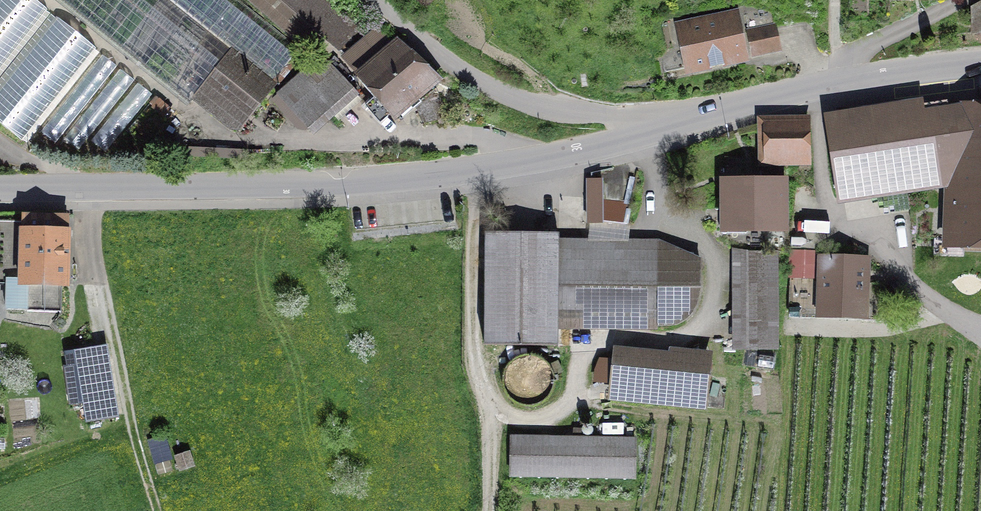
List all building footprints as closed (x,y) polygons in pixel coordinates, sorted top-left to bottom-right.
[(48,10),(36,0),(0,0),(0,70),(48,10)] [(239,131),(305,47),(245,0),(57,0),(189,104),(195,97),(239,131)] [(342,0),(252,0),(303,43),(317,27),(344,49),(367,21),(342,0)] [(0,86),(0,123),(22,141),(96,48),(55,16),(0,86)] [(743,57),(735,17),(681,28),(689,68),(743,57)] [(780,49),(775,26),(748,32),(753,55),(780,49)] [(418,103),(412,97),(433,78),(380,29),(347,59),(364,79),(365,78),(401,119),(417,104),(424,123),(437,118),(439,122),(448,119),(439,95),(418,103)] [(120,63),(104,51),(44,130),(60,142),(120,63)] [(311,126),(352,90),(323,57),(281,93),(311,126)] [(138,79),(124,67),(68,137),(83,149),(138,79)] [(155,93),(141,81),(95,140),(109,151),(155,93)] [(980,243),(980,108),(965,108),(933,113),(932,105),(832,122),(845,197),(955,179),(954,242),(980,243)] [(804,156),(803,116),(763,117),(764,157),(804,156)] [(783,228),(783,181),(726,181),(726,228),(783,228)] [(591,182),(590,219),(625,224),(633,189),(591,182)] [(61,303),(62,220),(6,220),(5,303),(61,303)] [(559,234),(484,233),(485,345),(556,346),(558,327),(661,328),(699,302),(698,258),(659,243),(559,242),(559,234)] [(816,277),(817,250),(791,249),(790,277),(816,277)] [(736,347),(777,347),(777,252),(748,252),(748,281),(736,281),(736,347)] [(863,312),(864,262),(825,261),(824,278),(823,310),(863,312)] [(823,310),(824,278),(816,277),(790,277),(789,309),(823,310)] [(703,406),(708,361),(615,351),(610,397),(703,406)] [(536,354),(529,353),(521,354),(515,357),(509,361),(505,367),(503,374),(503,381),(505,388),(508,395),(514,400),(520,403),(528,404),(535,403),(542,400),(547,395),(551,389),(553,382),(554,375),(552,368),(548,362),(542,357),(536,354)] [(117,417),(110,390),(106,360),(68,365),(73,396),(84,395),(89,422),(117,417)] [(634,479),(635,439),(511,436),(510,476),(634,479)] [(164,437),(149,441),(155,463),(171,459),(164,437)] [(188,453),(177,457),(181,468),(192,464),(188,453)]
